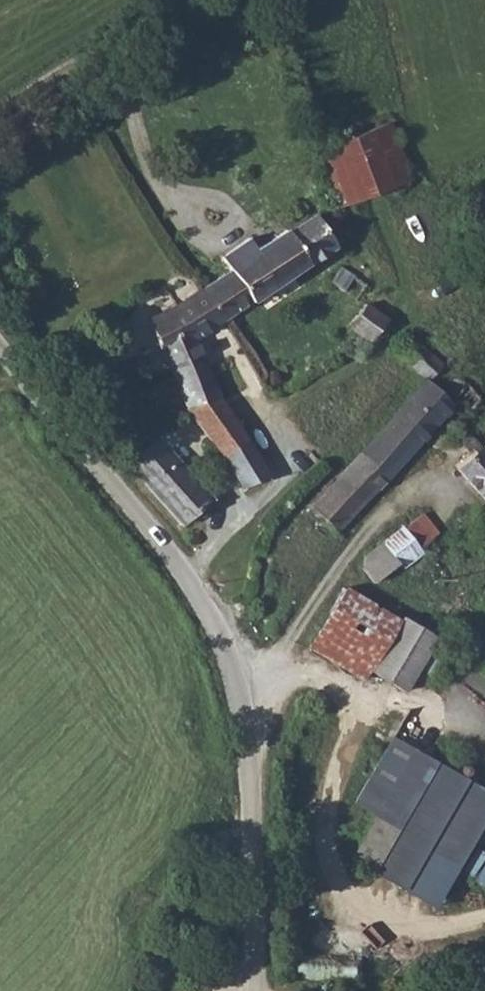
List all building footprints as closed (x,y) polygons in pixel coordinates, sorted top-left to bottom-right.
[(406,129),(328,145),(340,197),(343,206),(421,190),(406,129)] [(322,218),(294,236),(314,265),(339,250),(322,218)] [(240,270),(209,290),(228,319),(314,265),(294,236),(291,231),(263,249),(255,238),(232,254),(240,270)] [(348,268),(339,279),(369,298),(381,305),(387,296),(348,268)] [(154,317),(179,369),(195,401),(199,407),(225,393),(217,381),(196,339),(228,319),(209,290),(192,300),(174,311),(154,317)] [(353,320),(384,340),(400,316),(381,305),(369,298),(353,320)] [(437,383),(454,367),(425,338),(409,354),(437,383)] [(484,407),(484,381),(481,385),(472,377),(463,382),(462,391),(470,394),(469,402),(481,411),(484,407)] [(437,383),(345,478),(321,504),(343,527),(460,407),(437,383)] [(225,393),(199,407),(259,488),(281,470),(225,393)] [(463,462),(484,488),(484,449),(482,446),(463,462)] [(202,533),(230,505),(176,449),(148,475),(202,533)] [(385,585),(410,562),(390,540),(364,563),(385,585)] [(387,612),(345,585),(308,648),(319,654),(363,680),(370,670),(400,620),(387,612)] [(438,636),(402,616),(400,620),(370,670),(406,689),(415,674),(434,683),(453,645),(438,636)] [(391,736),(351,803),(372,815),(349,859),(437,906),(484,819),(484,789),(391,736)] [(469,871),(484,880),(484,845),(469,871)]
